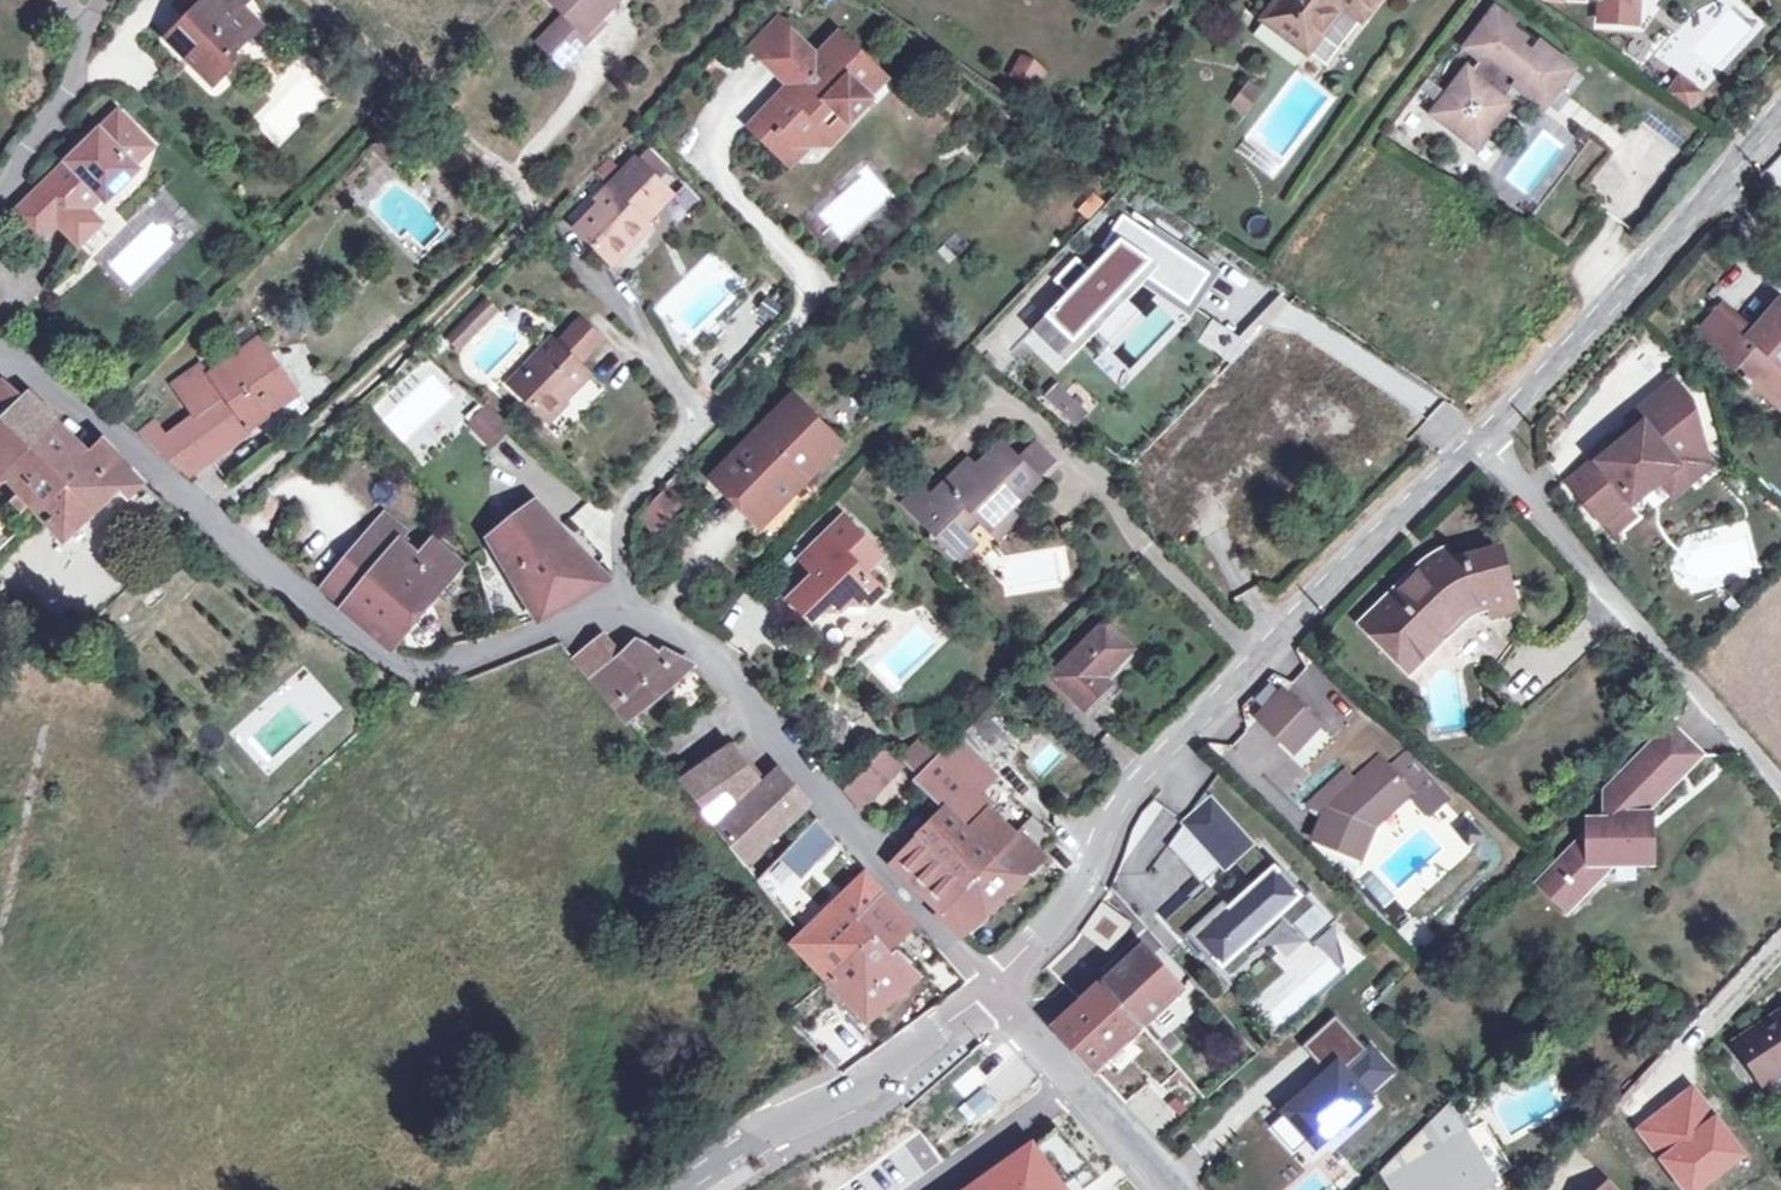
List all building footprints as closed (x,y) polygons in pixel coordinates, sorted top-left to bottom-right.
[(188,17),(166,40),(209,84),(229,64),(231,49),(254,26),(237,8),(246,0),(196,0),(201,5),(188,17)] [(196,0),(178,0),(175,3),(188,17),(201,5),(196,0)] [(565,15),(584,34),(598,20),(616,1),(615,0),(549,0),(565,15)] [(1264,20),(1305,53),(1318,36),(1337,51),(1377,0),(1279,0),(1264,20)] [(1596,21),(1634,23),(1635,0),(1597,0),(1596,21)] [(1456,77),(1453,75),(1438,95),(1441,98),(1432,110),(1435,113),(1432,116),(1450,129),(1452,127),(1463,136),(1471,125),(1482,133),(1506,101),(1501,98),(1512,84),(1516,79),(1540,97),(1565,64),(1537,42),(1529,53),(1518,45),(1523,40),(1508,28),(1511,23),(1492,9),(1463,46),(1477,57),(1466,71),(1463,69),(1456,77)] [(584,34),(565,15),(539,41),(563,64),(602,24),(598,20),(584,34)] [(788,34),(776,21),(750,48),(763,59),(788,34)] [(763,59),(789,85),(750,126),(769,144),(780,132),(793,145),(811,144),(828,144),(826,129),(840,116),(847,123),(870,100),(862,93),(878,76),(856,56),(856,46),(847,46),(836,36),(815,59),(788,34),(763,59)] [(1337,51),(1318,36),(1305,53),(1324,67),(1337,51)] [(1037,91),(1046,66),(1016,55),(1007,80),(1037,91)] [(263,87),(272,99),(250,115),(271,143),(333,98),(303,58),(263,87)] [(1676,71),(1664,89),(1694,108),(1706,90),(1676,71)] [(1242,79),(1229,106),(1246,114),(1259,88),(1242,79)] [(147,146),(114,112),(34,191),(59,216),(75,202),(83,210),(98,194),(103,200),(134,170),(129,164),(147,146)] [(387,123),(379,115),(364,131),(372,138),(387,123)] [(1471,125),(1463,136),(1474,144),(1482,133),(1471,125)] [(1578,125),(1553,160),(1585,184),(1611,148),(1578,125)] [(780,132),(769,144),(790,165),(811,144),(793,145),(780,132)] [(605,188),(609,192),(575,228),(604,257),(622,256),(649,228),(643,223),(657,209),(645,196),(657,184),(632,160),(605,188)] [(8,216),(34,242),(59,216),(34,191),(8,216)] [(103,200),(98,194),(83,210),(88,214),(103,200)] [(1069,293),(1034,331),(1065,361),(1144,282),(1191,315),(1220,273),(1133,214),(1130,221),(1122,217),(1102,246),(1112,253),(1090,273),(1077,260),(1058,280),(1069,293)] [(950,263),(968,242),(955,231),(937,251),(950,263)] [(1695,335),(1774,406),(1780,398),(1780,304),(1778,301),(1748,335),(1743,330),(1746,327),(1721,305),(1695,335)] [(478,327),(468,317),(445,341),(454,351),(478,327)] [(1206,321),(1197,346),(1236,361),(1246,336),(1206,321)] [(572,325),(568,329),(592,350),(595,347),(572,325)] [(554,344),(550,341),(507,384),(544,420),(574,388),(567,382),(580,369),(577,366),(592,350),(568,329),(554,344)] [(195,370),(171,388),(192,416),(162,437),(152,424),(136,437),(155,452),(181,474),(204,458),(205,459),(248,428),(241,419),(245,416),(248,420),(253,417),(257,422),(270,440),(305,410),(294,395),(291,389),(256,341),(203,380),(195,370)] [(586,375),(580,369),(567,382),(574,388),(586,375)] [(1044,401),(1071,430),(1098,403),(1071,375),(1044,401)] [(1,381),(0,382),(0,422),(22,399),(1,381)] [(1636,431),(1623,441),(1599,462),(1596,458),(1568,483),(1602,522),(1630,499),(1633,502),(1662,477),(1676,465),(1688,478),(1708,461),(1698,449),(1703,446),(1691,403),(1672,382),(1626,421),(1629,424),(1636,431)] [(3,476),(57,423),(26,394),(22,399),(0,422),(0,479),(3,476)] [(834,444),(791,401),(714,480),(757,522),(834,444)] [(506,429),(488,412),(471,430),(490,447),(506,429)] [(90,455),(57,423),(3,476),(19,492),(10,501),(20,512),(29,503),(63,540),(87,513),(118,490),(126,498),(142,482),(102,440),(90,455)] [(1636,431),(1629,424),(1617,434),(1623,441),(1636,431)] [(972,475),(963,467),(932,499),(915,516),(958,560),(972,546),(961,534),(977,519),(988,530),(1007,511),(1036,483),(1015,462),(1001,447),(977,470),(972,475)] [(1029,448),(1015,462),(1036,483),(1050,469),(1029,448)] [(969,462),(963,467),(972,475),(977,470),(969,462)] [(1688,478),(1676,465),(1662,477),(1674,490),(1688,478)] [(667,490),(639,518),(650,529),(678,502),(680,504),(689,493),(687,485),(675,473),(663,485),(667,490)] [(932,499),(922,488),(904,506),(915,516),(932,499)] [(535,509),(489,544),(538,623),(556,615),(609,584),(604,578),(564,536),(535,509)] [(1016,520),(1007,511),(988,530),(997,540),(1016,520)] [(402,538),(380,519),(342,562),(364,582),(397,544),(402,538)] [(825,564),(812,577),(787,602),(803,618),(814,606),(821,614),(838,613),(845,606),(865,606),(879,592),(861,574),(856,568),(872,552),(840,520),(811,549),(825,564)] [(193,530),(187,535),(211,560),(218,554),(193,530)] [(342,562),(316,591),(389,651),(458,568),(430,545),(416,561),(397,544),(364,582),(342,562)] [(1423,578),(1415,569),(1361,623),(1407,669),(1440,637),(1432,628),(1455,605),(1460,601),(1466,598),(1478,594),(1480,604),(1485,602),(1488,615),(1513,608),(1505,576),(1500,578),(1492,547),(1458,557),(1449,560),(1423,578)] [(811,549),(797,562),(812,577),(825,564),(811,549)] [(1449,560),(1443,549),(1415,569),(1423,578),(1449,560)] [(877,557),(872,552),(856,568),(861,574),(877,557)] [(148,609),(138,598),(124,611),(128,616),(136,609),(143,617),(147,614),(145,611),(148,609)] [(1131,652),(1103,625),(1051,677),(1077,704),(1131,652)] [(603,634),(573,660),(610,703),(616,698),(631,716),(676,681),(690,666),(664,648),(662,647),(657,654),(641,642),(632,643),(620,654),(603,634)] [(377,669),(369,680),(388,691),(395,681),(377,669)] [(1051,677),(1036,691),(1062,719),(1077,704),(1051,677)] [(1283,693),(1259,719),(1291,751),(1317,726),(1283,693)] [(999,735),(980,716),(955,741),(974,759),(999,735)] [(1667,727),(1645,748),(1676,779),(1698,758),(1667,727)] [(955,741),(936,759),(976,796),(993,777),(974,759),(955,741)] [(899,759),(895,762),(906,773),(914,782),(932,763),(915,745),(899,759)] [(726,747),(676,781),(713,824),(758,784),(726,747)] [(1587,821),(1586,835),(1559,860),(1559,867),(1553,867),(1550,870),(1572,890),(1587,890),(1611,865),(1650,866),(1651,832),(1637,832),(1637,819),(1638,817),(1676,779),(1645,748),(1601,792),(1601,821),(1587,821)] [(895,762),(885,752),(843,795),(864,816),(906,773),(895,762)] [(1344,775),(1320,799),(1328,808),(1323,813),(1320,821),(1313,840),(1345,854),(1357,823),(1399,783),(1407,791),(1423,775),(1402,753),(1386,769),(1376,759),(1352,783),(1344,775)] [(914,782),(944,813),(918,839),(964,888),(993,859),(1016,885),(1042,859),(996,816),(976,796),(936,759),(932,763),(914,782)] [(778,774),(762,788),(717,829),(721,834),(744,863),(764,845),(805,805),(778,774)] [(993,777),(976,796),(996,816),(1013,797),(993,777)] [(1407,791),(1399,783),(1357,823),(1345,854),(1356,858),(1367,832),(1407,791)] [(1303,894),(1210,789),(1174,821),(1205,856),(1145,908),(1180,947),(1189,934),(1219,968),(1303,894)] [(1328,808),(1320,799),(1309,810),(1320,821),(1323,813),(1328,808)] [(1034,814),(1021,824),(1039,849),(1053,839),(1034,814)] [(835,839),(816,818),(785,850),(806,870),(835,839)] [(1651,820),(1637,819),(1637,832),(1651,832),(1651,820)] [(918,839),(891,867),(939,910),(935,915),(961,939),(1016,885),(993,859),(964,888),(918,839)] [(777,858),(764,845),(744,863),(756,879),(777,858)] [(1550,870),(1536,883),(1565,912),(1587,890),(1572,890),(1550,870)] [(882,893),(864,873),(838,898),(856,918),(882,893)] [(1278,955),(1271,962),(1283,975),(1315,946),(1345,978),(1369,956),(1309,892),(1261,936),(1278,955)] [(912,924),(882,893),(856,918),(886,948),(912,924)] [(800,934),(791,942),(864,1017),(866,1020),(915,977),(886,948),(856,918),(838,898),(800,934)] [(1180,988),(1141,945),(1051,1028),(1092,1072),(1180,988)] [(1764,1080),(1780,1068),(1780,1014),(1738,1042),(1764,1080)] [(1336,1015),(1305,1044),(1326,1065),(1284,1105),(1288,1108),(1269,1126),(1294,1153),(1307,1140),(1314,1147),(1339,1123),(1349,1133),(1374,1109),(1364,1098),(1391,1072),(1336,1015)] [(1691,1082),(1633,1128),(1683,1189),(1703,1189),(1748,1154),(1691,1082)] [(1464,1132),(1492,1179),(1510,1169),(1482,1121),(1473,1127),(1457,1100),(1448,1105),(1464,1132)] [(1448,1105),(1382,1173),(1392,1189),(1456,1189),(1466,1184),(1469,1189),(1478,1189),(1493,1181),(1492,1179),(1464,1132),(1448,1105)] [(1057,1119),(955,1189),(1079,1189),(1098,1177),(1057,1119)]
